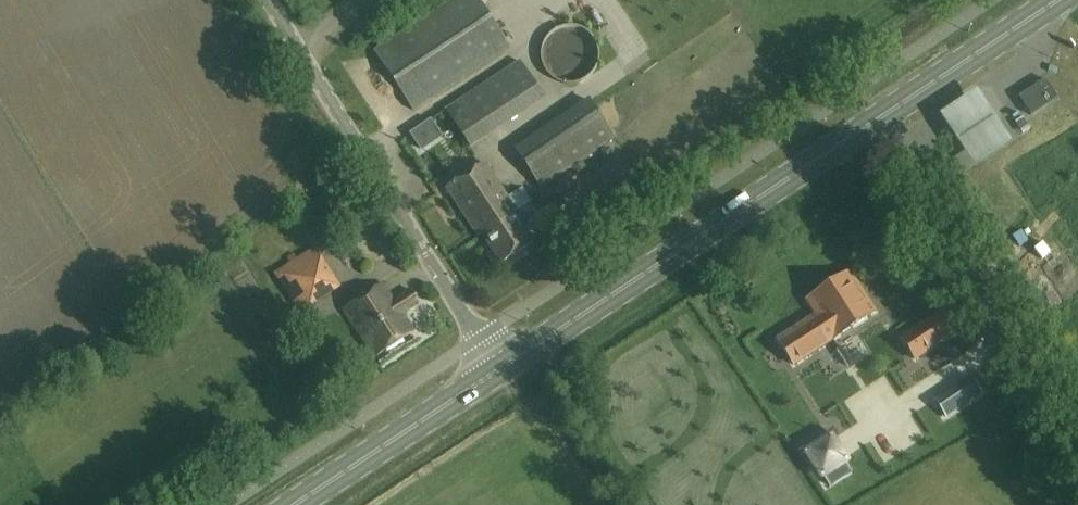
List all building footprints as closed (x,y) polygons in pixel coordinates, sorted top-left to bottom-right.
[(511,47),(480,0),(451,0),(374,51),(413,110),(511,47)] [(471,148),(546,99),(521,61),(446,110),(471,148)] [(1058,97),(1046,79),(1019,97),(1031,115),(1058,97)] [(978,82),(937,109),(951,131),(971,161),(1012,134),(993,105),(978,82)] [(599,163),(593,154),(616,138),(589,98),(514,149),(542,189),(584,160),(589,169),(599,163)] [(411,133),(422,150),(443,137),(431,119),(411,133)] [(479,236),(483,234),(502,263),(532,243),(513,214),(517,212),(485,163),(446,188),(479,236)] [(320,256),(315,247),(274,273),(301,314),(341,288),(320,256)] [(835,339),(875,312),(854,280),(850,283),(845,275),(811,298),(812,299),(808,302),(816,315),(778,340),(794,365),(834,339),(835,339)] [(343,310),(375,358),(415,331),(403,313),(419,303),(411,290),(394,300),(383,283),(343,310)] [(1032,297),(1038,304),(1046,298),(1040,290),(1032,297)] [(967,326),(951,304),(900,338),(915,361),(967,326)] [(964,405),(954,390),(938,400),(948,416),(964,405)] [(804,441),(811,451),(832,437),(825,427),(804,441)] [(826,474),(833,484),(854,470),(847,460),(826,474)]
